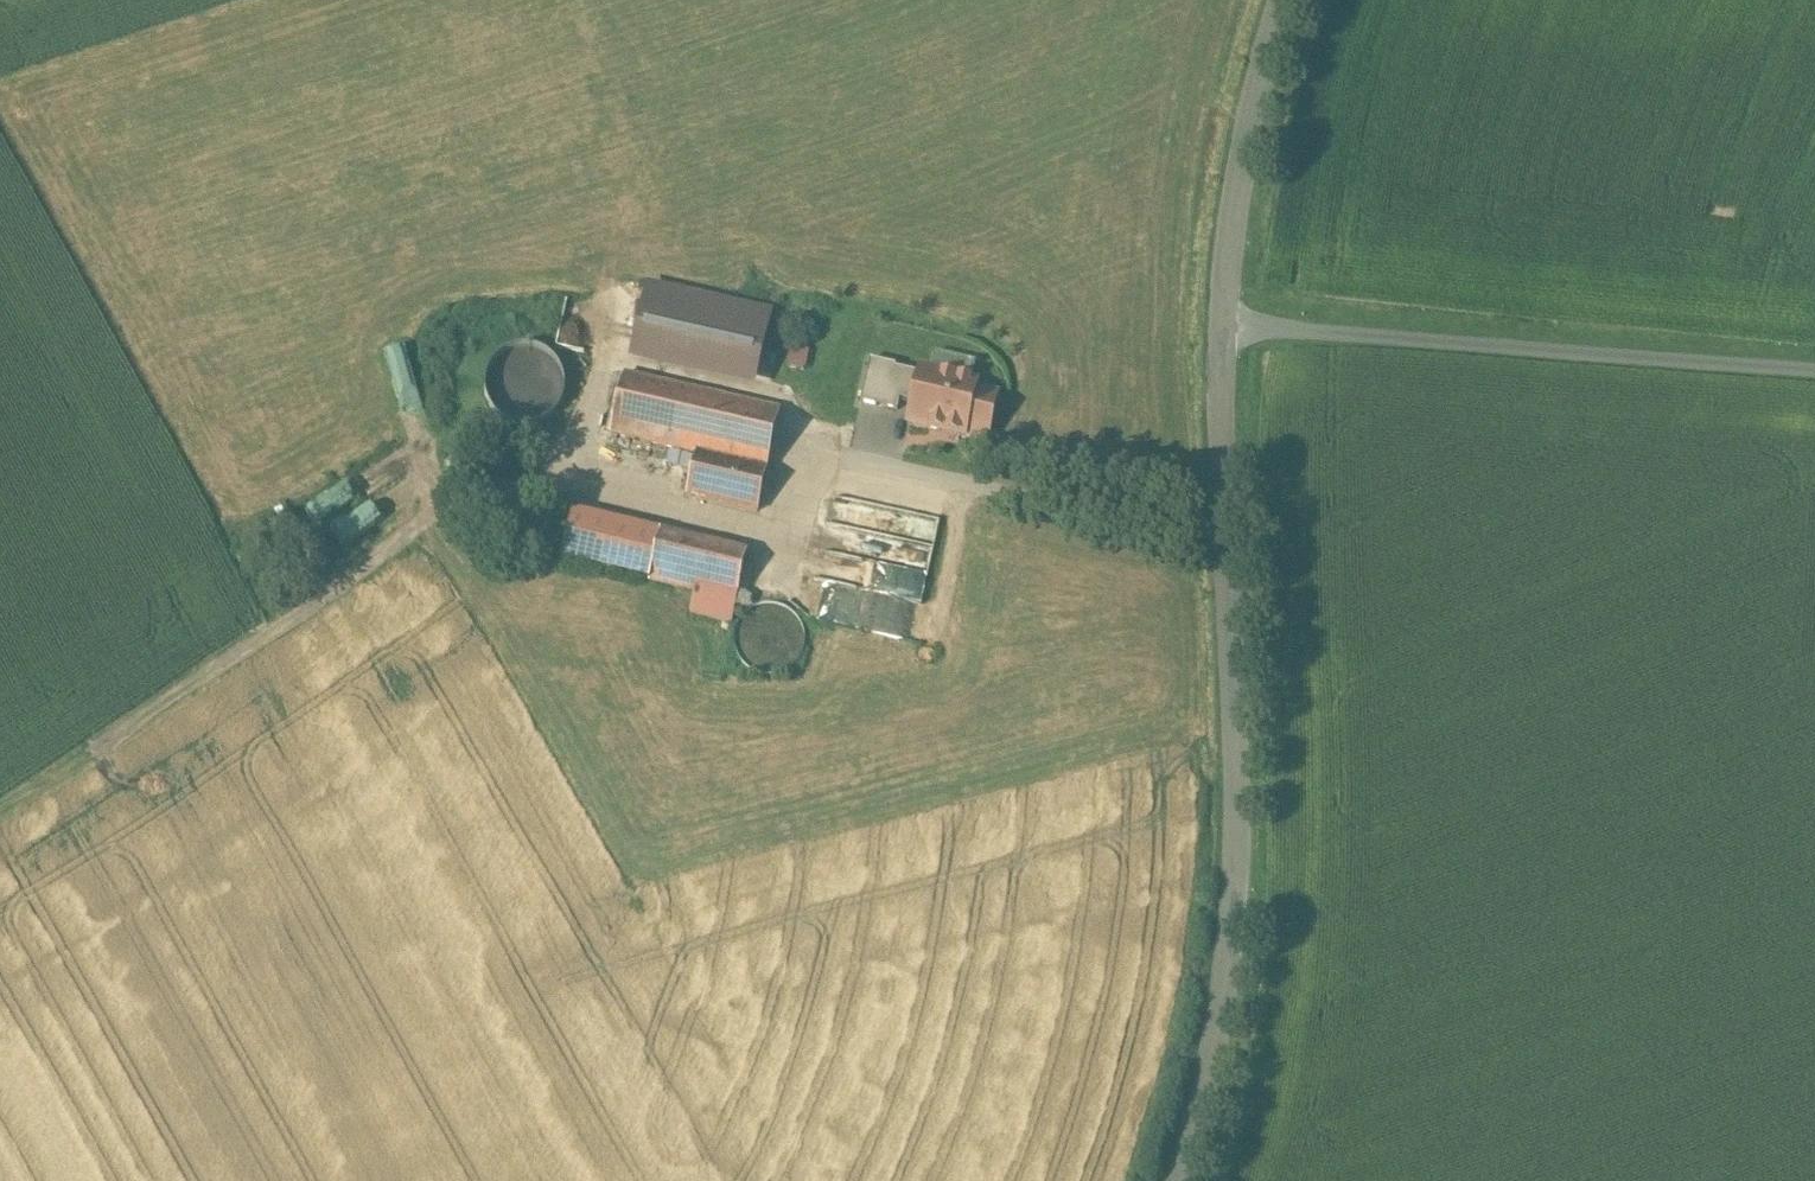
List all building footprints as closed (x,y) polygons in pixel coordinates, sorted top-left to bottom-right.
[(768,312),(650,286),(637,346),(755,372),(768,312)] [(411,338),(388,342),(406,438),(429,434),(411,338)] [(896,365),(870,359),(861,401),(898,409),(900,399),(914,402),(920,373),(896,368),(896,365)] [(976,381),(922,369),(920,373),(914,402),(910,422),(940,429),(941,424),(962,429),(961,433),(964,434),(965,432),(986,436),(996,393),(974,388),(976,381)] [(710,394),(624,374),(610,434),(697,453),(710,394)] [(780,409),(710,394),(697,453),(687,494),(758,510),(780,409)] [(380,465),(308,507),(321,529),(329,525),(340,543),(364,529),(368,537),(409,514),(380,465)] [(927,599),(942,516),(886,505),(881,531),(829,521),(819,576),(857,583),(853,605),(876,609),(873,626),(900,631),(903,615),(910,616),(913,597),(927,599)] [(573,511),(562,558),(572,560),(582,513),(573,511)] [(747,552),(582,513),(572,560),(695,589),(737,599),(747,552)] [(737,599),(695,589),(690,611),(732,620),(737,599)] [(801,648),(803,635),(800,623),(793,612),(782,605),(769,603),(756,605),(746,613),(739,624),(736,637),(739,649),(746,660),(757,667),(770,669),(783,667),(794,659),(801,648)]
